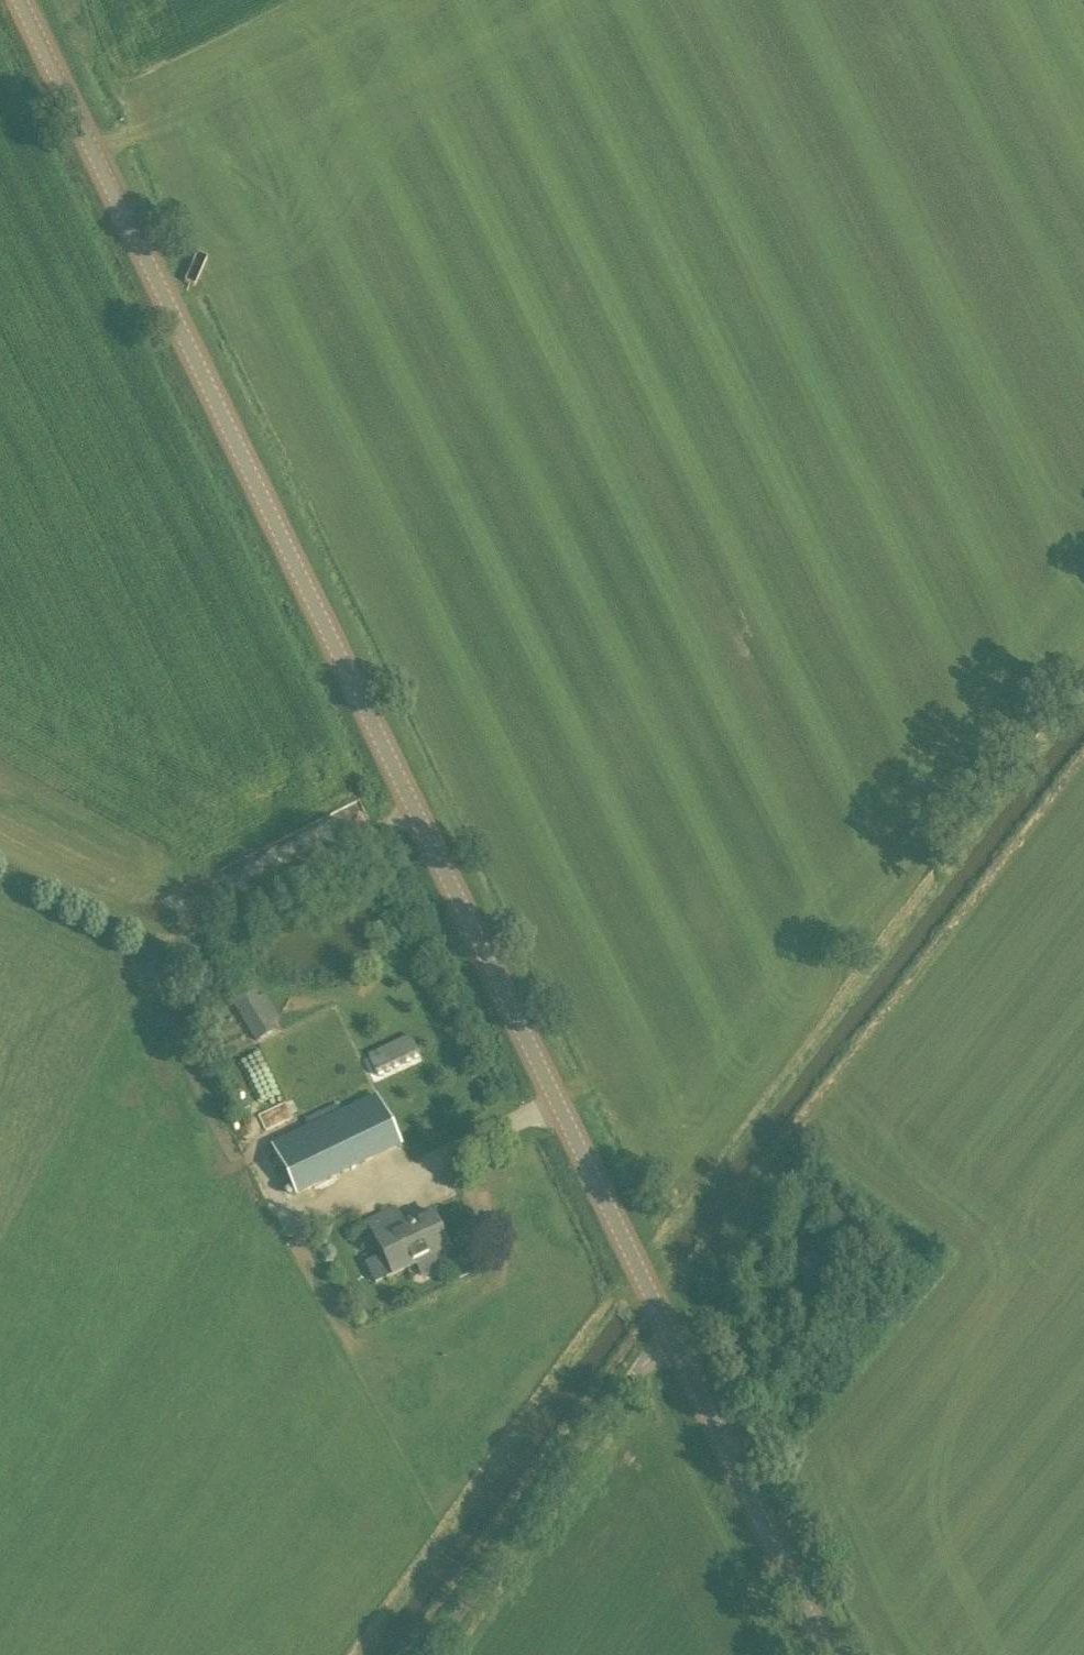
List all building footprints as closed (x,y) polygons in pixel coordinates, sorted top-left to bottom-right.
[(253,991),(231,1004),(255,1043),(276,1031),(253,991)] [(376,1075),(419,1054),(411,1038),(368,1058),(376,1075)] [(262,1053),(243,1065),(255,1085),(274,1072),(262,1053)] [(273,1148),(296,1196),(399,1146),(376,1098),(273,1148)] [(454,1260),(431,1213),(403,1226),(395,1210),(367,1223),(391,1275),(415,1263),(421,1276),(454,1260)] [(331,1245),(325,1244),(324,1244),(321,1248),(319,1251),(324,1260),(332,1261),(336,1254),(331,1245)] [(478,1262),(472,1251),(459,1257),(465,1268),(478,1262)]
